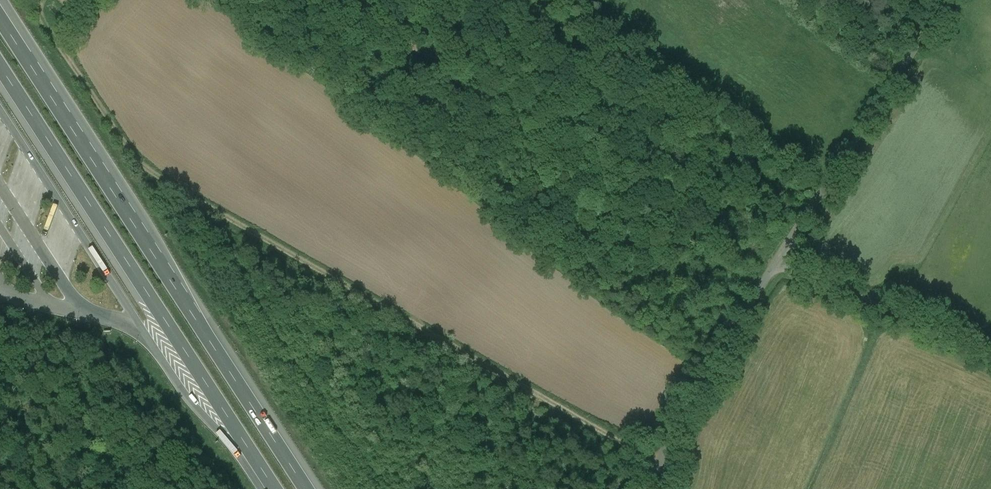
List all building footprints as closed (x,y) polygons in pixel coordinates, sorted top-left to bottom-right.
[(20,230),(14,233),(23,251),(29,247),(20,230)]
